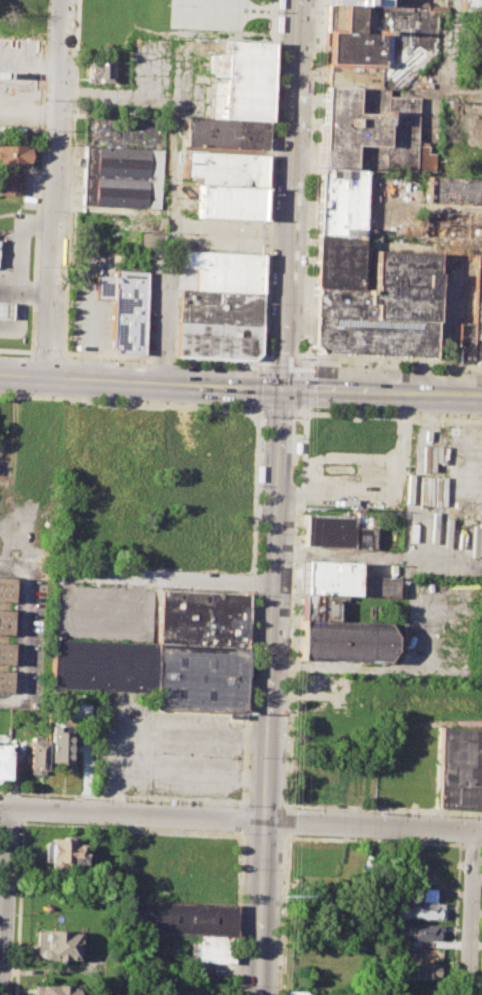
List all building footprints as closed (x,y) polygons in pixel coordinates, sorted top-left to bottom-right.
[(481,12),(481,0),(460,0),(459,11),(481,12)] [(326,1),(322,86),(355,87),(386,88),(396,89),(432,54),(434,12),(445,12),(445,6),(428,5),(425,2),(407,1),(405,4),(389,3),(326,1)] [(224,40),(237,41),(270,43),(266,123),(207,120),(209,95),(205,95),(206,82),(222,82),(222,76),(213,76),(213,70),(207,70),(208,55),(223,56),(224,40)] [(86,82),(87,62),(118,63),(118,83),(86,82)] [(315,230),(322,86),(355,87),(386,88),(385,96),(415,98),(413,146),(428,146),(427,171),(362,168),(360,232),(315,230)] [(115,100),(118,101),(119,97),(105,95),(104,105),(113,107),(115,100)] [(471,116),(481,117),(481,139),(470,138),(471,116)] [(186,119),(207,120),(266,123),(264,149),(184,145),(186,119)] [(29,165),(0,164),(0,145),(30,146),(29,165)] [(80,204),(158,206),(160,147),(81,145),(80,204)] [(183,152),(264,156),(263,187),(198,184),(195,183),(196,176),(182,175),(183,152)] [(20,196),(0,195),(0,172),(21,173),(20,196)] [(481,204),(481,180),(422,177),(421,202),(481,204)] [(198,184),(197,217),(261,220),(263,187),(198,184)] [(481,239),(481,212),(420,209),(419,235),(481,239)] [(315,230),(313,286),(357,289),(360,232),(315,230)] [(138,231),(167,232),(166,249),(137,247),(138,231)] [(196,268),(179,267),(180,252),(180,249),(262,252),(261,292),(195,289),(196,268)] [(313,286),(357,289),(372,289),(373,250),(436,253),(431,357),(316,353),(310,345),(313,286)] [(481,364),(481,255),(474,255),(471,323),(457,322),(455,362),(481,364)] [(143,355),(146,274),(115,273),(115,279),(95,278),(94,299),(113,300),(111,346),(117,354),(143,355)] [(251,361),(259,354),(261,292),(195,289),(178,288),(174,357),(251,361)] [(9,318),(10,302),(0,301),(0,317),(9,318)] [(305,515),(371,518),(374,522),(374,550),(303,547),(305,515)] [(298,594),(325,595),(397,597),(398,577),(355,576),(356,560),(299,559),(298,594)] [(9,603),(0,603),(0,577),(9,577),(9,603)] [(162,588),(248,593),(246,647),(159,643),(162,588)] [(298,594),(297,621),(336,622),(337,603),(325,603),(325,595),(298,594)] [(9,634),(0,634),(0,609),(9,609),(9,634)] [(297,621),(295,661),(381,664),(391,652),(391,639),(383,624),(336,622),(297,621)] [(52,638),(159,643),(246,647),(242,715),(153,711),(154,695),(89,692),(49,689),(52,638)] [(9,666),(0,666),(0,642),(10,642),(9,666)] [(9,692),(0,692),(0,670),(9,670),(9,692)] [(51,726),(74,727),(72,770),(48,769),(51,726)] [(437,727),(481,729),(481,769),(480,809),(433,807),(437,727)] [(29,740),(46,741),(45,771),(28,771),(29,740)] [(6,778),(0,778),(0,745),(8,745),(6,778)] [(49,839),(72,840),(72,844),(83,844),(82,865),(69,864),(69,871),(50,870),(51,863),(42,862),(43,845),(49,842),(49,839)] [(128,900),(235,904),(234,937),(198,936),(127,933),(128,900)] [(396,906),(407,906),(407,902),(444,903),(443,920),(396,917),(396,906)] [(396,926),(405,927),(405,923),(442,925),(441,941),(402,939),(402,935),(396,934),(396,926)] [(35,929),(79,931),(78,937),(82,937),(81,960),(65,960),(63,963),(56,963),(53,959),(39,958),(37,955),(38,944),(35,944),(35,929)] [(197,960),(198,936),(234,937),(233,962),(197,960)] [(412,964),(440,965),(439,978),(411,977),(412,964)] [(80,988),(79,994),(34,994),(34,985),(80,988)]
